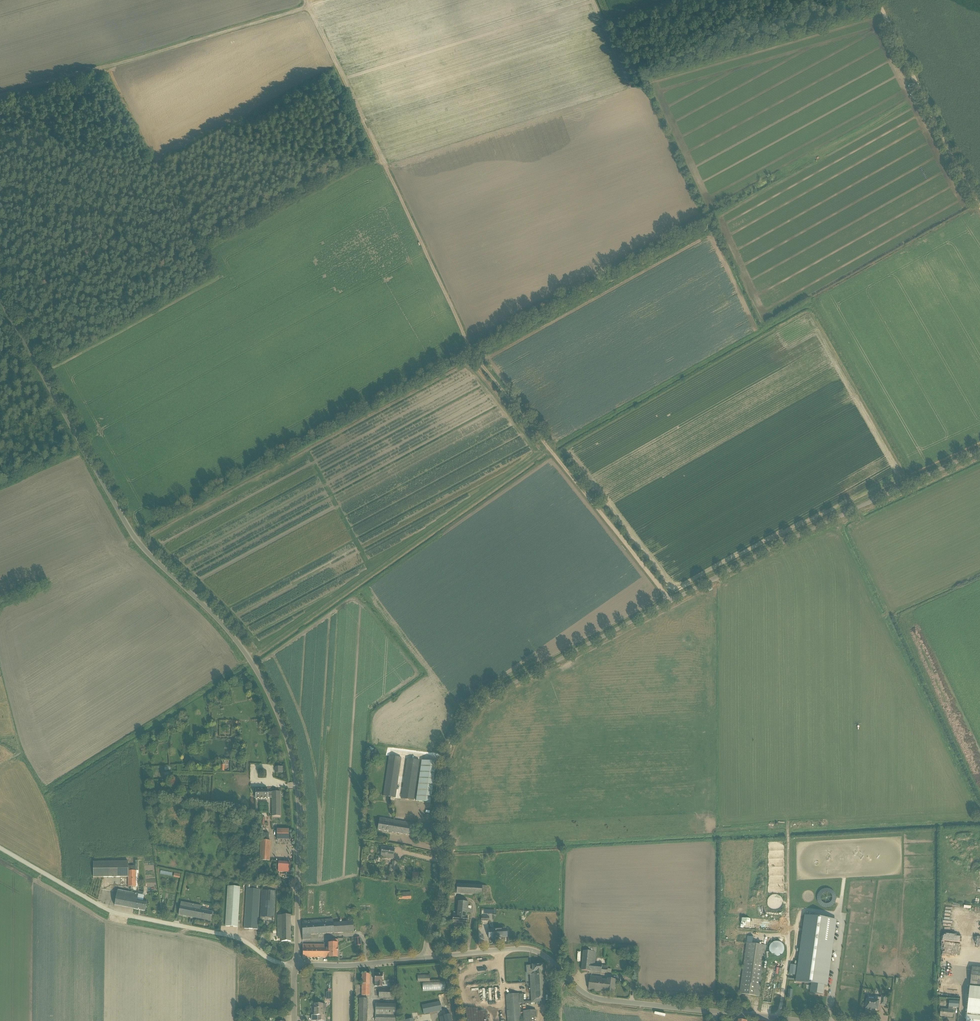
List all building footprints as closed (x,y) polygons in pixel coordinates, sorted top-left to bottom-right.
[(395,798),(398,782),(399,776),(401,758),(389,756),(383,797),(395,798)] [(413,801),(419,760),(407,759),(401,799),(413,801)] [(416,801),(430,803),(436,763),(421,761),(416,801)] [(272,798),(272,816),(280,816),(280,792),(272,792),(272,793),(268,793),(268,790),(255,790),(255,795),(254,795),(254,798),(255,798),(255,799),(268,799),(268,798),(272,798)] [(415,836),(417,824),(389,820),(389,823),(379,821),(378,830),(415,836)] [(277,830),(277,839),(289,840),(289,830),(277,830)] [(260,861),(270,861),(270,841),(261,841),(260,861)] [(393,860),(394,849),(382,847),(380,858),(393,860)] [(128,861),(94,862),(94,877),(129,876),(129,886),(139,886),(139,871),(136,871),(128,871),(128,861)] [(278,863),(278,871),(290,872),(291,864),(278,863)] [(482,887),(453,884),(452,893),(481,896),(482,887)] [(247,885),(244,929),(257,930),(260,886),(247,885)] [(225,926),(237,927),(240,887),(228,886),(225,926)] [(837,905),(833,888),(826,890),(827,894),(824,895),(826,899),(820,900),(820,903),(822,902),(823,906),(825,905),(826,908),(837,905)] [(114,905),(145,911),(147,902),(137,900),(138,894),(118,890),(114,905)] [(260,917),(273,918),(275,891),(262,890),(260,917)] [(181,902),(179,915),(211,921),(212,913),(201,911),(201,906),(181,902)] [(466,923),(467,916),(464,916),(464,915),(471,915),(471,909),(468,909),(469,903),(457,902),(456,914),(453,913),(452,922),(466,923)] [(291,942),(291,915),(281,916),(278,916),(278,934),(282,934),(282,942),(291,942)] [(806,984),(811,984),(825,986),(827,986),(836,920),(804,916),(795,982),(806,984)] [(310,935),(333,933),(354,932),(353,921),(332,923),(332,919),(314,921),(302,921),(302,925),(302,940),(310,939),(310,935)] [(503,938),(502,930),(488,931),(489,939),(503,938)] [(979,947),(979,937),(973,936),(972,946),(979,947)] [(327,958),(338,958),(338,943),(338,940),(331,940),(331,944),(328,944),(328,948),(324,948),(324,945),(303,945),(303,958),(320,958),(327,958)] [(784,951),(784,950),(784,949),(783,947),(783,945),(782,944),(781,944),(779,943),(778,942),(776,942),(775,942),(774,943),(772,944),(771,945),(770,946),(769,947),(769,949),(769,950),(769,952),(770,953),(770,954),(771,955),(772,956),(774,957),(775,957),(777,957),(778,957),(780,957),(781,956),(782,955),(783,954),(784,953),(784,951)] [(759,997),(766,946),(747,943),(740,994),(759,997)] [(584,951),(582,971),(607,973),(608,966),(602,965),(595,964),(596,953),(585,951),(584,951)] [(532,1001),(532,1003),(536,1003),(536,1004),(545,1004),(543,965),(532,966),(533,972),(534,972),(534,974),(530,974),(532,1001)] [(972,968),(966,1020),(979,1020),(979,969),(972,968)] [(589,990),(600,991),(614,993),(615,980),(607,979),(607,983),(605,983),(605,981),(602,980),(602,978),(590,977),(589,990)] [(446,982),(422,982),(423,991),(446,990),(446,982)] [(810,994),(823,995),(825,986),(811,984),(810,994)] [(379,998),(394,999),(394,989),(379,989),(379,998)] [(523,1019),(523,1017),(521,1017),(520,1004),(532,1003),(532,1001),(524,1002),(523,994),(519,994),(506,995),(507,1020),(523,1020),(523,1019)] [(871,1009),(873,1009),(873,1010),(874,1010),(874,1009),(878,1010),(878,1004),(881,1004),(881,1005),(885,1005),(886,997),(882,996),(882,998),(875,998),(874,1001),(867,1000),(867,1003),(866,1002),(866,1006),(867,1006),(866,1009),(870,1009),(871,1009)] [(368,999),(359,998),(359,1020),(367,1020),(368,999)] [(941,1010),(940,1016),(953,1017),(953,1010),(953,1008),(959,1008),(959,1002),(949,1001),(948,1010),(941,1010)] [(442,1011),(440,1002),(422,1006),(417,1006),(419,1015),(442,1011)] [(323,1015),(323,1012),(326,1012),(326,1004),(314,1004),(314,1016),(318,1016),(318,1020),(324,1020),(324,1015),(323,1015)] [(375,1004),(375,1020),(395,1020),(396,1004),(375,1004)] [(523,1011),(523,1017),(523,1019),(537,1018),(537,1010),(523,1011)]
